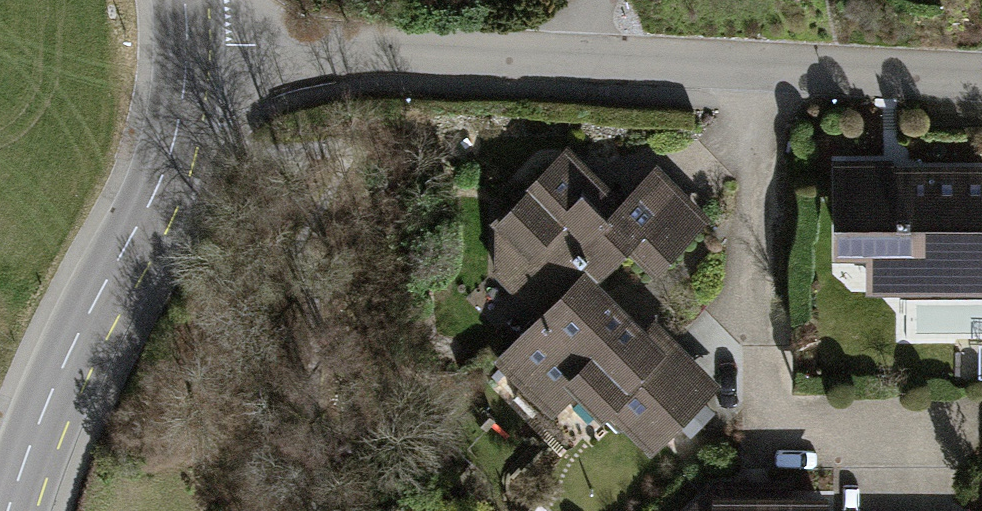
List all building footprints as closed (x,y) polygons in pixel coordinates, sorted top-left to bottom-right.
[(620,197),(567,145),(493,225),(492,273),(536,318),(492,363),(549,419),(572,394),(600,421),(606,415),(654,458),(721,384),(670,338),(663,347),(596,282),(626,251),(656,279),(713,221),(656,165),(620,197)] [(833,163),(833,258),(866,258),(866,299),(981,296),(981,163),(833,163)] [(713,481),(679,510),(830,510),(827,494),(791,496),(791,479),(713,481)]
